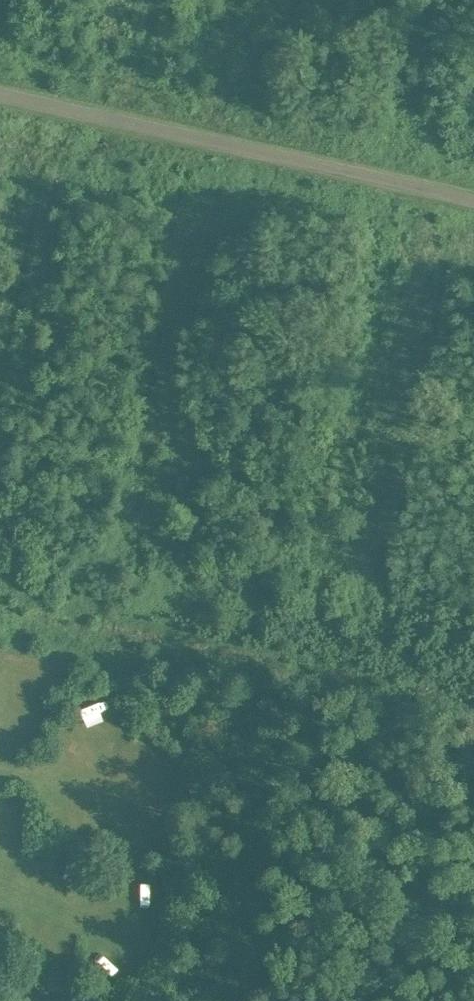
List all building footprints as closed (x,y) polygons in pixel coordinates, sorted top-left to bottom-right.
[(164,739),(166,729),(150,725),(148,736),(164,739)]
